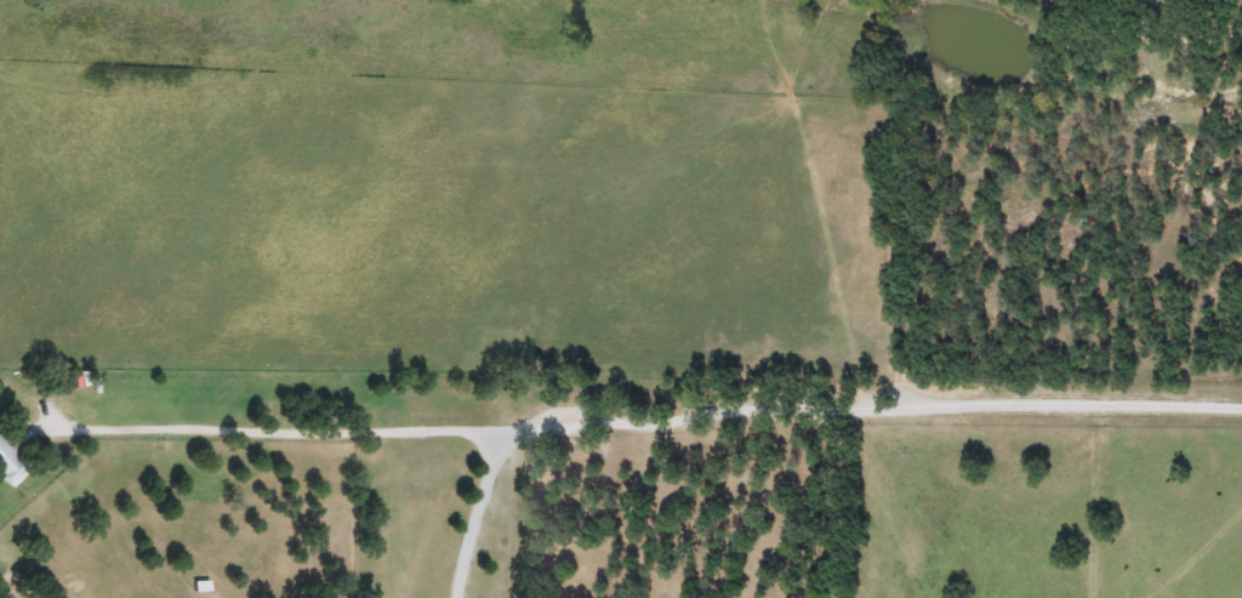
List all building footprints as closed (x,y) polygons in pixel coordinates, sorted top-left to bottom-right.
[(7,489),(0,480),(0,451),(13,440),(34,467),(7,489)]
